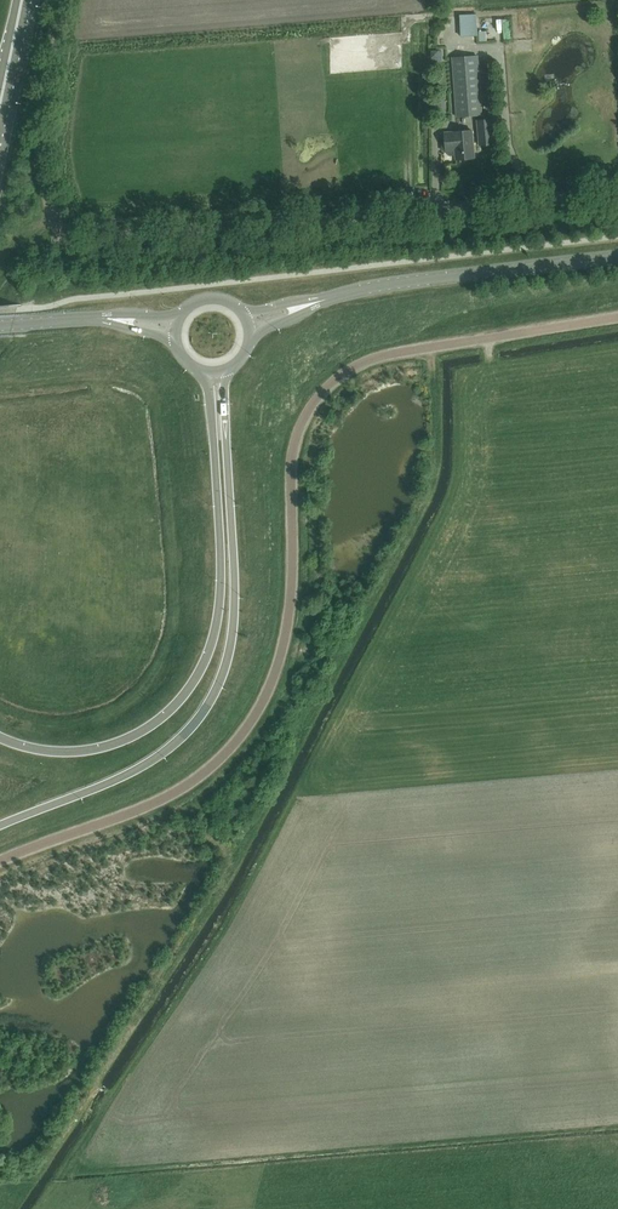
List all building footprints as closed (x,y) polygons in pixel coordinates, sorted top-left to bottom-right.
[(477,13),(459,14),(461,36),(478,35),(477,13)] [(482,114),(489,113),(488,99),(481,99),(478,63),(477,56),(453,58),(454,65),(453,65),(456,116),(482,114)] [(492,118),(476,119),(479,146),(494,144),(492,118)] [(473,142),(472,130),(444,132),(446,144),(446,153),(449,155),(456,155),(456,159),(474,157),(473,142)]
